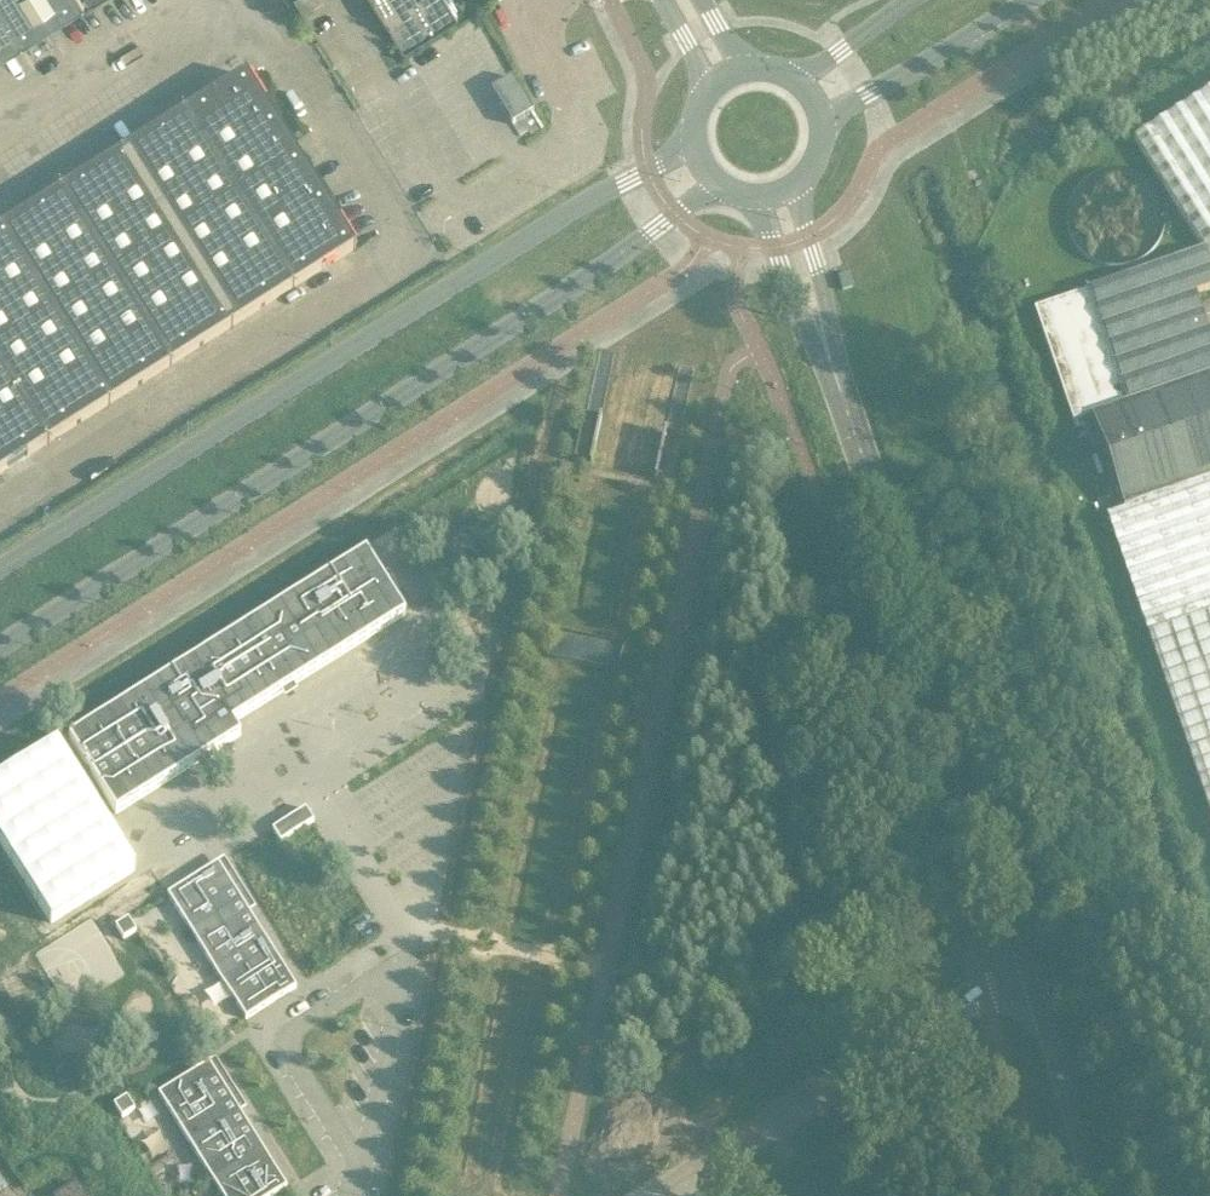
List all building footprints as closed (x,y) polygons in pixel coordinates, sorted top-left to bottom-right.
[(83,0),(0,0),(0,53),(83,0)] [(453,0),(379,0),(403,39),(456,5),(453,0)] [(232,327),(356,249),(246,75),(0,231),(0,474),(232,327)] [(512,79),(491,92),(513,127),(534,114),(512,79)] [(1133,140),(1203,252),(1209,262),(1209,91),(1133,140)] [(1034,310),(1073,422),(1090,416),(1108,469),(1123,511),(1106,516),(1209,817),(1209,341),(1194,294),(1209,289),(1209,262),(1203,252),(1089,292),(1034,310)] [(664,433),(654,480),(657,480),(657,478),(664,480),(672,481),(681,438),(670,436),(666,435),(667,433),(664,433)] [(366,552),(69,739),(116,814),(241,736),(233,724),(405,616),(366,552)] [(620,673),(626,645),(554,630),(548,659),(620,673)] [(0,782),(0,843),(51,924),(135,871),(57,746),(0,782)] [(306,809),(273,830),(281,843),(314,822),(306,809)] [(218,863),(167,895),(246,1020),(296,988),(250,913),(218,863)] [(128,919),(116,927),(123,940),(136,932),(128,919)] [(928,956),(937,950),(931,941),(923,946),(928,956)] [(158,1095),(222,1195),(274,1195),(287,1188),(240,1113),(209,1063),(158,1095)] [(127,1098),(114,1106),(122,1119),(135,1111),(127,1098)] [(77,1183),(56,1195),(85,1195),(77,1183)]
